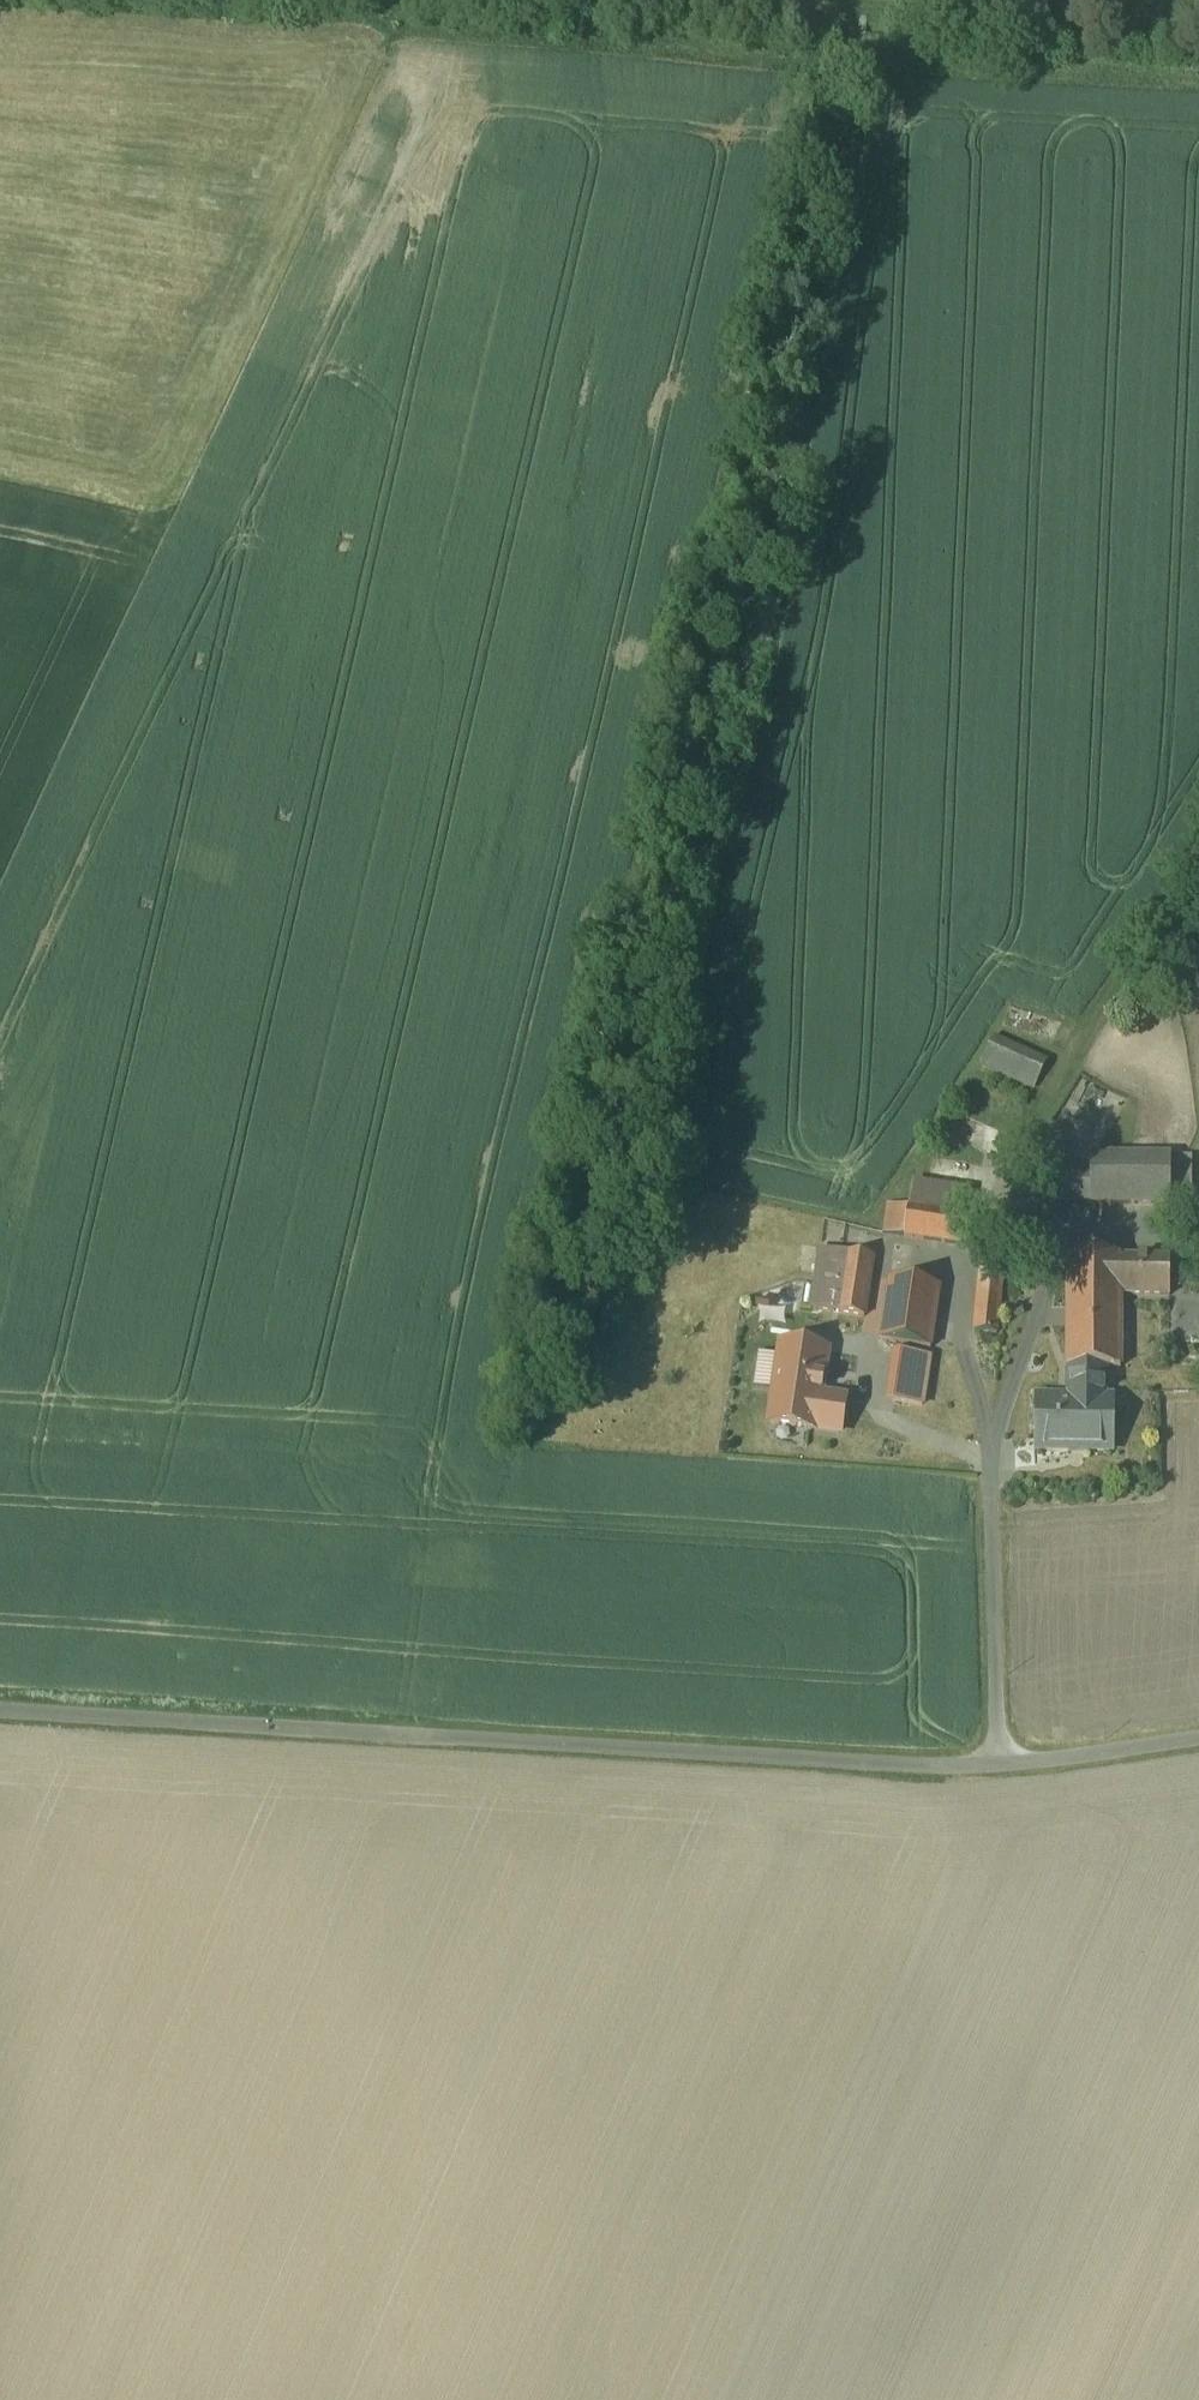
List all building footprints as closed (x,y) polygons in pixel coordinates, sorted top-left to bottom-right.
[(994,1037),(982,1063),(1035,1086),(1047,1061),(994,1037)] [(1031,1154),(1031,1203),(1172,1204),(1172,1192),(1188,1192),(1188,1157),(1091,1156),(1091,1172),(1069,1172),(1070,1154),(1031,1154)] [(890,1204),(886,1233),(963,1244),(971,1193),(913,1184),(910,1207),(890,1204)] [(821,1248),(812,1308),(865,1316),(874,1256),(821,1248)] [(1105,1368),(1122,1368),(1122,1295),(1171,1295),(1171,1256),(1068,1256),(1068,1367),(1069,1367),(1105,1368)] [(980,1274),(974,1331),(997,1333),(1003,1277),(980,1274)] [(881,1340),(931,1348),(941,1286),(891,1278),(881,1340)] [(782,1344),(770,1421),(840,1432),(845,1399),(821,1395),(828,1351),(782,1344)] [(930,1358),(893,1352),(886,1399),(922,1405),(930,1358)] [(1036,1398),(1035,1450),(1114,1451),(1114,1398),(1105,1398),(1105,1368),(1069,1367),(1069,1398),(1036,1398)]
